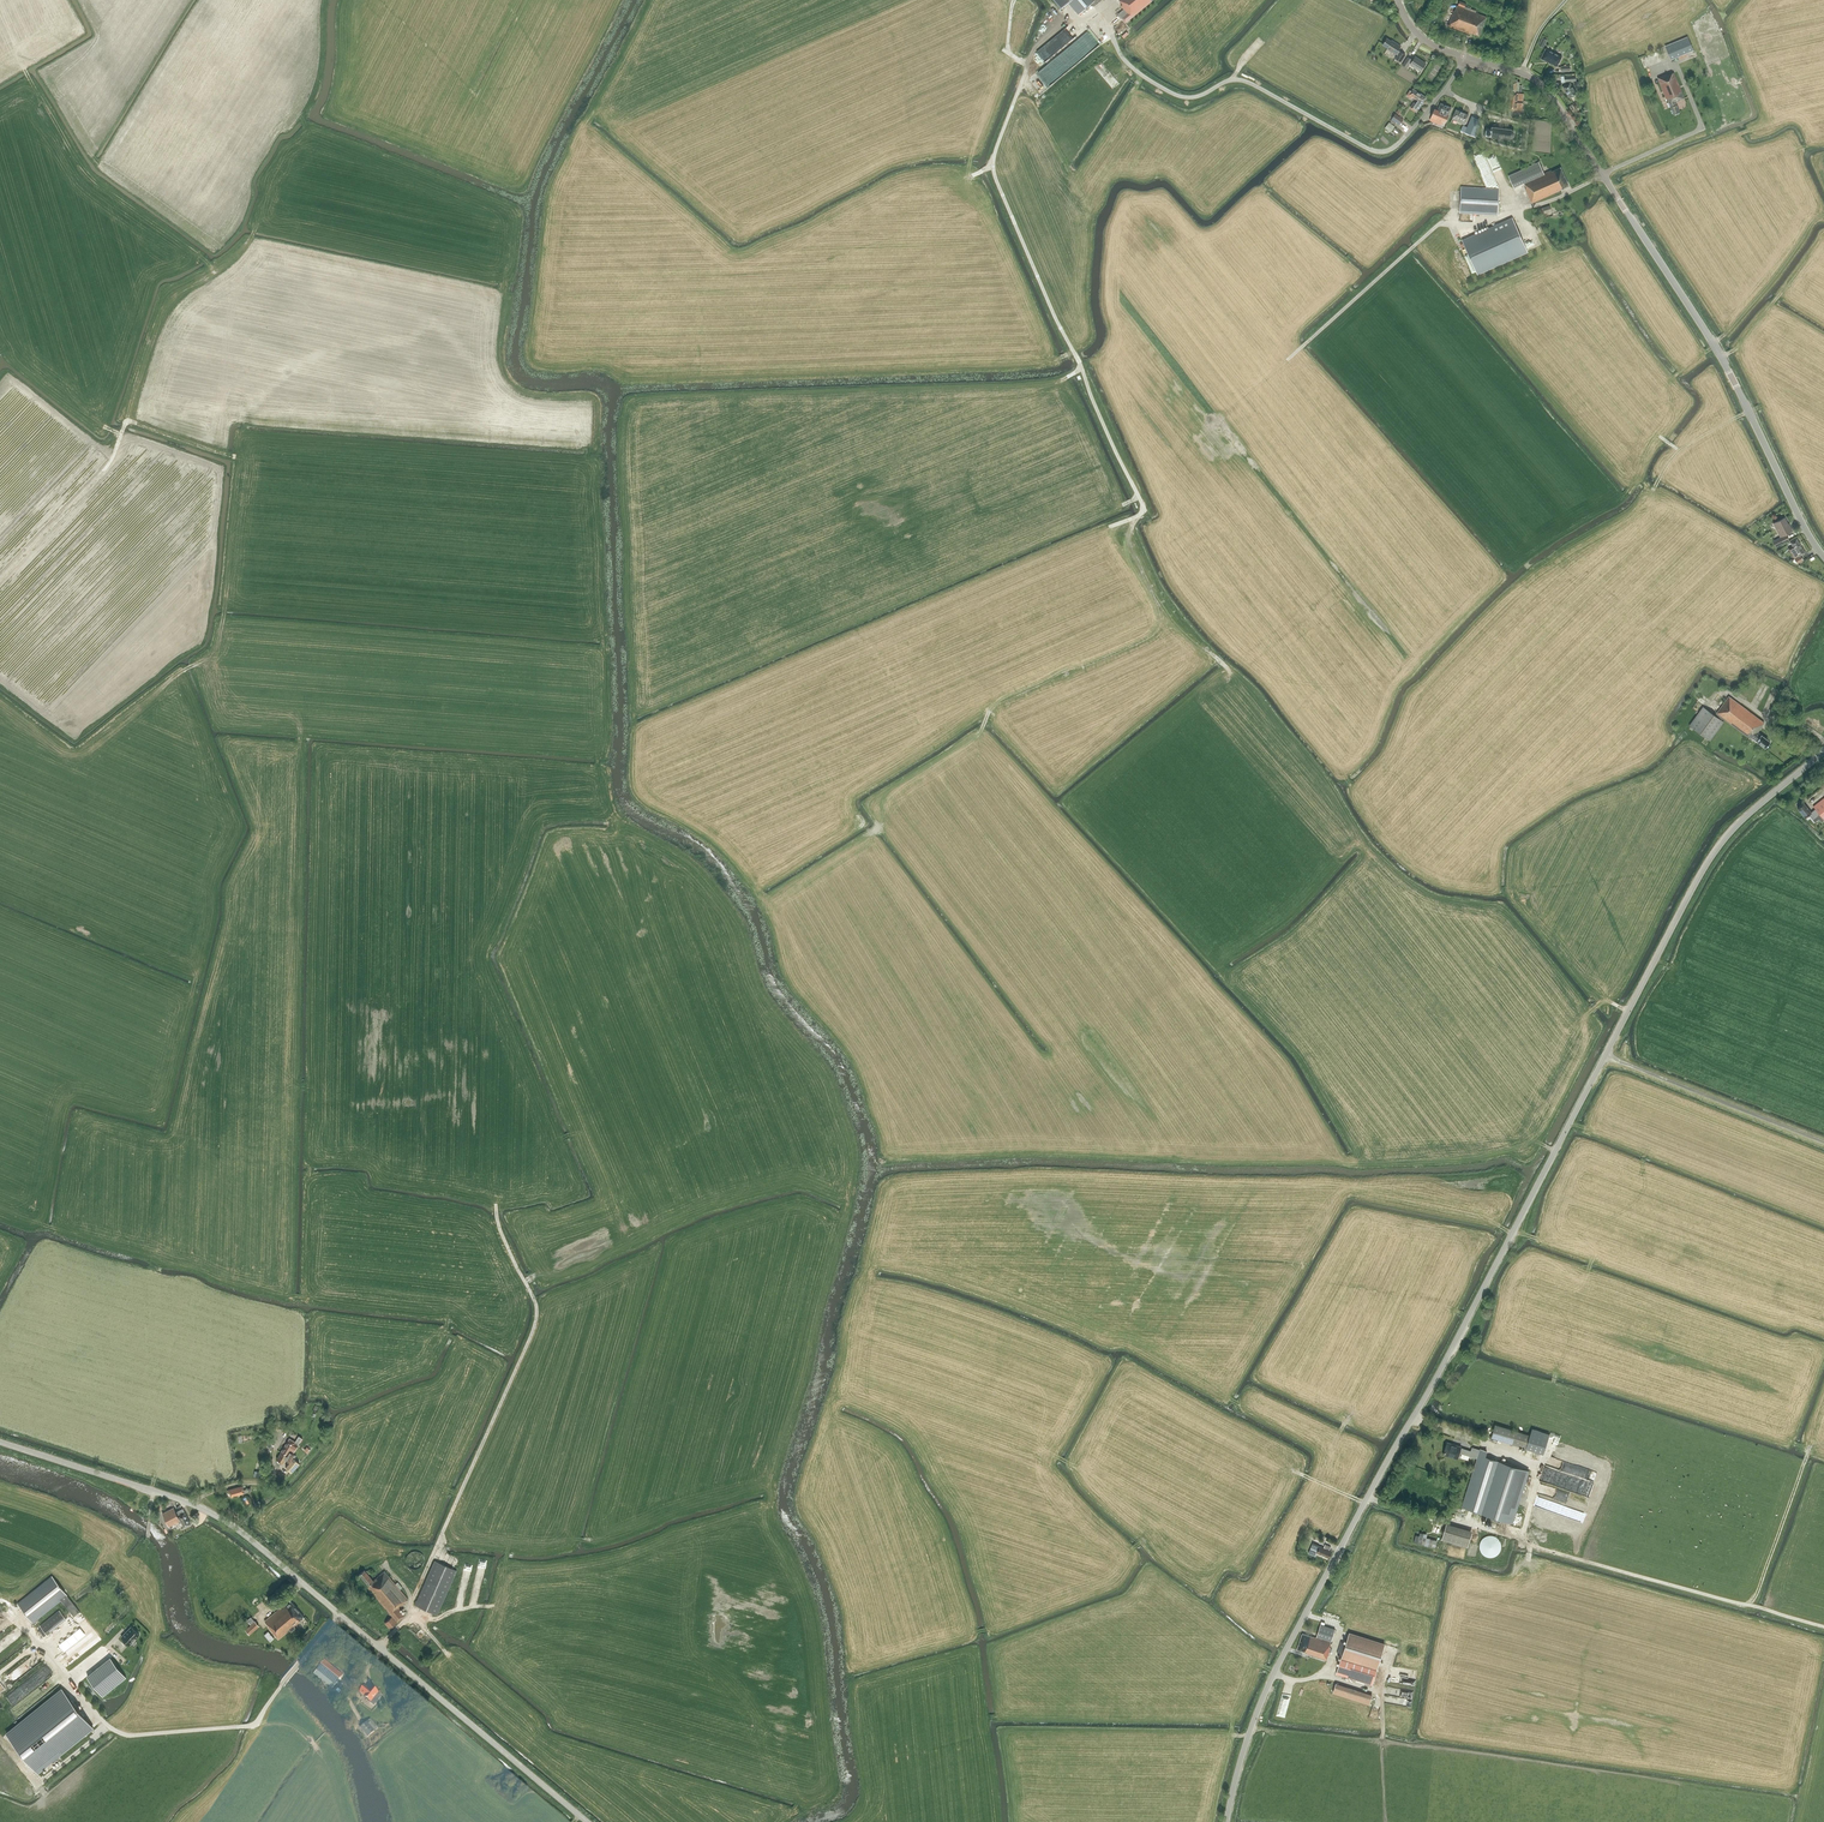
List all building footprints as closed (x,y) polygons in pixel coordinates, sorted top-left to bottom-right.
[(1101,0),(1056,0),(1063,8),(1070,2),(1080,14),(1092,4),(1094,6),(1101,0)] [(1119,14),(1126,23),(1153,0),(1119,0),(1123,4),(1121,6),(1124,9),(1119,14)] [(1479,36),(1486,17),(1457,5),(1454,11),(1453,10),(1448,25),(1470,34),(1470,33),(1479,36)] [(1547,40),(1542,37),(1539,45),(1543,47),(1547,40)] [(1688,37),(1688,39),(1666,48),(1666,46),(1665,46),(1671,59),(1693,50),(1688,37)] [(1393,43),(1387,38),(1383,45),(1388,48),(1387,49),(1396,54),(1398,55),(1396,59),(1401,62),(1405,55),(1400,52),(1398,50),(1401,46),(1394,42),(1393,43)] [(1549,63),(1554,53),(1546,49),(1541,58),(1549,63)] [(1562,57),(1554,53),(1549,63),(1557,67),(1562,57)] [(1421,71),(1426,63),(1415,57),(1412,61),(1411,61),(1412,59),(1408,57),(1403,65),(1407,68),(1410,63),(1411,63),(1410,64),(1421,71)] [(1049,84),(1056,79),(1045,64),(1038,69),(1049,84)] [(1676,102),(1685,98),(1674,73),(1668,75),(1668,74),(1658,78),(1667,101),(1668,100),(1674,115),(1680,112),(1676,102)] [(1521,91),(1522,86),(1519,86),(1520,82),(1517,82),(1517,80),(1512,79),(1511,81),(1510,90),(1521,91)] [(1563,87),(1570,98),(1577,94),(1570,83),(1563,87)] [(1426,97),(1413,88),(1411,91),(1410,90),(1407,95),(1411,98),(1412,97),(1417,100),(1415,103),(1414,102),(1410,108),(1416,112),(1426,97)] [(1510,92),(1509,101),(1517,102),(1517,98),(1521,99),(1521,93),(1510,92)] [(1523,103),(1517,102),(1509,101),(1507,117),(1511,117),(1511,110),(1522,111),(1523,103)] [(1445,123),(1451,108),(1441,103),(1439,108),(1435,107),(1435,109),(1431,117),(1445,123)] [(1464,125),(1469,115),(1456,110),(1452,119),(1464,125)] [(1403,119),(1395,113),(1391,118),(1399,124),(1403,119)] [(1482,121),(1472,117),(1467,127),(1464,126),(1463,126),(1461,131),(1475,137),(1482,121)] [(1394,126),(1389,122),(1385,128),(1390,132),(1394,126)] [(1514,134),(1514,133),(1514,132),(1514,131),(1513,130),(1512,129),(1510,129),(1491,127),(1490,129),(1487,128),(1485,128),(1485,134),(1487,134),(1490,134),(1490,136),(1509,138),(1510,139),(1511,138),(1512,138),(1513,138),(1513,137),(1514,136),(1514,135),(1514,134)] [(1560,189),(1569,185),(1561,167),(1552,171),(1551,170),(1543,173),(1538,162),(1508,176),(1513,187),(1524,183),(1526,188),(1525,189),(1532,203),(1560,190),(1560,189)] [(1498,214),(1499,190),(1462,187),(1460,212),(1498,214)] [(1552,215),(1550,205),(1539,208),(1540,214),(1545,212),(1546,217),(1552,215)] [(1527,251),(1512,218),(1463,241),(1478,274),(1527,251)] [(1786,534),(1793,531),(1790,526),(1789,526),(1785,518),(1774,523),(1781,537),(1773,541),(1776,547),(1789,540),(1786,534)] [(1800,555),(1805,553),(1803,550),(1797,539),(1791,542),(1793,546),(1789,549),(1797,562),(1797,563),(1803,560),(1800,555)] [(1717,713),(1715,715),(1703,706),(1689,725),(1710,741),(1724,722),(1722,720),(1723,718),(1748,737),(1749,735),(1766,748),(1770,742),(1758,732),(1761,727),(1764,722),(1729,696),(1717,713)] [(1782,711),(1775,708),(1773,713),(1780,716),(1782,711)] [(1811,812),(1804,803),(1798,808),(1805,817),(1809,815),(1812,819),(1819,814),(1823,820),(1823,797),(1813,806),(1815,809),(1811,812)] [(1495,1424),(1491,1437),(1525,1448),(1530,1435),(1495,1424)] [(1550,1433),(1532,1428),(1526,1448),(1543,1454),(1550,1433)] [(290,1438),(281,1452),(287,1456),(290,1452),(292,1453),(293,1452),(294,1452),(298,1445),(295,1443),(296,1442),(290,1438)] [(1461,1447),(1447,1442),(1443,1454),(1448,1456),(1458,1458),(1459,1453),(1478,1458),(1472,1476),(1462,1507),(1511,1523),(1527,1470),(1485,1456),(1487,1451),(1481,1449),(1473,1447),(1472,1447),(1471,1451),(1461,1447)] [(277,1459),(283,1463),(286,1459),(288,1461),(292,1453),(290,1452),(287,1456),(281,1452),(277,1459)] [(286,1467),(292,1472),(300,1463),(294,1458),(286,1467)] [(229,1490),(231,1497),(248,1492),(247,1489),(244,1490),(243,1486),(229,1490)] [(174,1507),(162,1513),(169,1526),(178,1521),(180,1524),(182,1523),(184,1527),(191,1523),(183,1508),(176,1512),(174,1507)] [(1468,1547),(1473,1531),(1446,1523),(1442,1539),(1468,1547)] [(1416,1535),(1414,1542),(1432,1547),(1434,1540),(1423,1537),(1424,1533),(1420,1532),(1419,1536),(1416,1535)] [(1495,1536),(1493,1536),(1491,1535),(1490,1535),(1488,1535),(1486,1536),(1484,1537),(1483,1538),(1482,1539),(1481,1541),(1480,1543),(1479,1545),(1479,1547),(1480,1548),(1480,1550),(1481,1552),(1483,1554),(1484,1555),(1486,1556),(1488,1557),(1490,1557),(1492,1557),(1495,1556),(1497,1555),(1499,1553),(1500,1551),(1501,1549),(1501,1547),(1501,1545),(1501,1543),(1500,1541),(1499,1539),(1497,1538),(1495,1536)] [(1325,1544),(1323,1548),(1320,1546),(1315,1544),(1312,1550),(1317,1552),(1329,1557),(1332,1551),(1329,1550),(1331,1547),(1325,1544)] [(416,1551),(415,1551),(414,1551),(413,1552),(412,1552),(411,1553),(410,1553),(409,1554),(408,1555),(407,1556),(407,1557),(406,1558),(406,1559),(406,1560),(406,1561),(406,1562),(407,1564),(407,1565),(408,1566),(409,1567),(410,1568),(411,1569),(412,1569),(413,1569),(415,1569),(416,1569),(417,1569),(418,1569),(419,1568),(420,1568),(421,1567),(422,1566),(423,1565),(423,1564),(424,1563),(424,1562),(424,1561),(424,1560),(424,1559),(424,1558),(423,1557),(423,1556),(422,1555),(421,1554),(420,1553),(419,1552),(418,1552),(417,1552),(416,1551)] [(435,1561),(429,1574),(415,1605),(437,1615),(457,1571),(435,1561)] [(385,1571),(382,1574),(374,1581),(365,1570),(359,1574),(370,1586),(368,1587),(393,1616),(385,1623),(390,1628),(405,1615),(399,1608),(405,1604),(404,1603),(408,1599),(400,1590),(403,1588),(398,1582),(396,1584),(385,1571)] [(61,1600),(74,1616),(80,1611),(67,1596),(67,1595),(52,1576),(18,1603),(33,1623),(61,1600)] [(269,1626),(268,1627),(279,1639),(305,1617),(290,1600),(265,1621),(269,1626)] [(47,1634),(66,1619),(59,1610),(40,1625),(47,1634)] [(246,1630),(250,1634),(259,1626),(255,1621),(246,1630)] [(1321,1639),(1321,1638),(1323,1639),(1331,1641),(1335,1629),(1320,1624),(1316,1637),(1321,1639)] [(80,1625),(59,1642),(64,1649),(86,1632),(80,1625)] [(140,1635),(133,1629),(124,1639),(130,1645),(140,1635)] [(264,1632),(270,1639),(274,1636),(269,1629),(264,1632)] [(1326,1660),(1330,1647),(1329,1647),(1331,1642),(1323,1639),(1321,1639),(1302,1633),(1297,1649),(1304,1651),(1304,1652),(1326,1660)] [(1385,1645),(1349,1634),(1337,1673),(1372,1685),(1385,1645)] [(102,1686),(124,1669),(110,1651),(88,1669),(102,1686)] [(325,1661),(317,1671),(336,1686),(343,1677),(325,1661)] [(7,1694),(13,1702),(35,1685),(29,1677),(7,1694)] [(1336,1683),(1333,1692),(1369,1704),(1372,1695),(1336,1683)] [(365,1686),(360,1693),(365,1697),(371,1702),(370,1703),(374,1706),(381,1697),(378,1694),(378,1693),(372,1688),(370,1691),(365,1686)] [(62,1688),(9,1732),(7,1729),(5,1731),(7,1733),(6,1734),(26,1759),(24,1761),(27,1764),(29,1763),(36,1772),(37,1771),(39,1774),(41,1772),(39,1770),(92,1726),(88,1721),(90,1719),(86,1713),(84,1715),(79,1709),(83,1707),(79,1702),(76,1704),(72,1699),(74,1698),(69,1691),(66,1693),(62,1688)] [(371,1719),(360,1728),(368,1737),(378,1728),(371,1719)]
